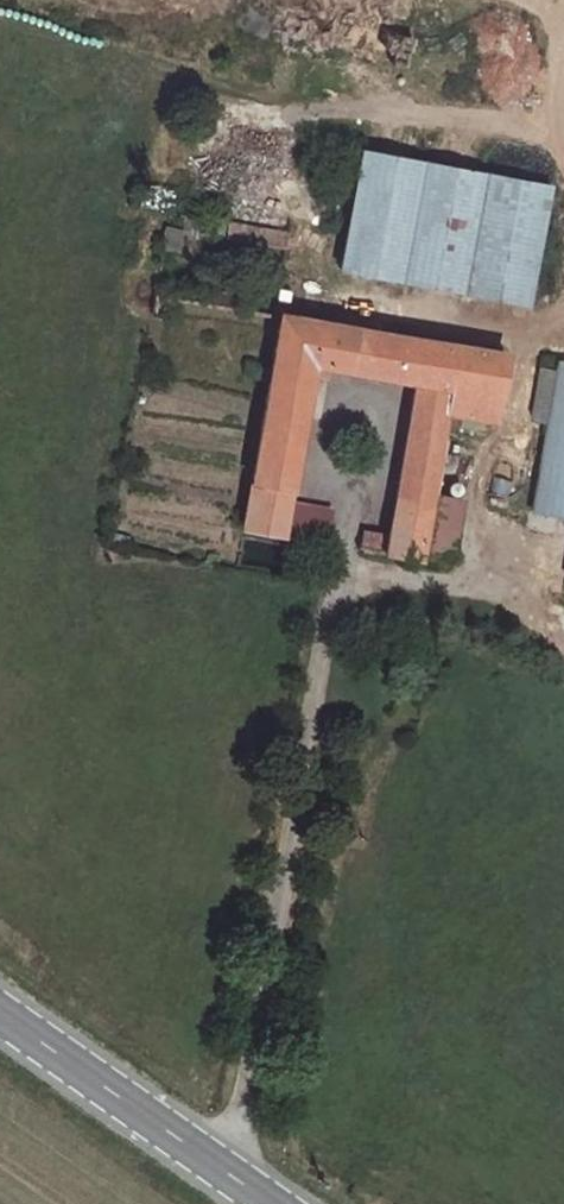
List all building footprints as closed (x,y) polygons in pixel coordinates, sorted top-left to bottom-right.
[(417,192),(338,181),(326,277),(521,309),(538,192),(421,173),(417,192)] [(280,253),(284,228),(227,220),(223,245),(280,253)] [(162,233),(159,251),(174,255),(177,236),(162,233)] [(412,385),(379,559),(378,563),(417,567),(418,564),(431,499),(448,421),(494,428),(507,363),(275,321),(235,535),(274,541),(307,367),(412,385)] [(555,367),(532,514),(563,517),(563,368),(555,367)] [(466,505),(431,499),(418,564),(454,568),(466,505)]
